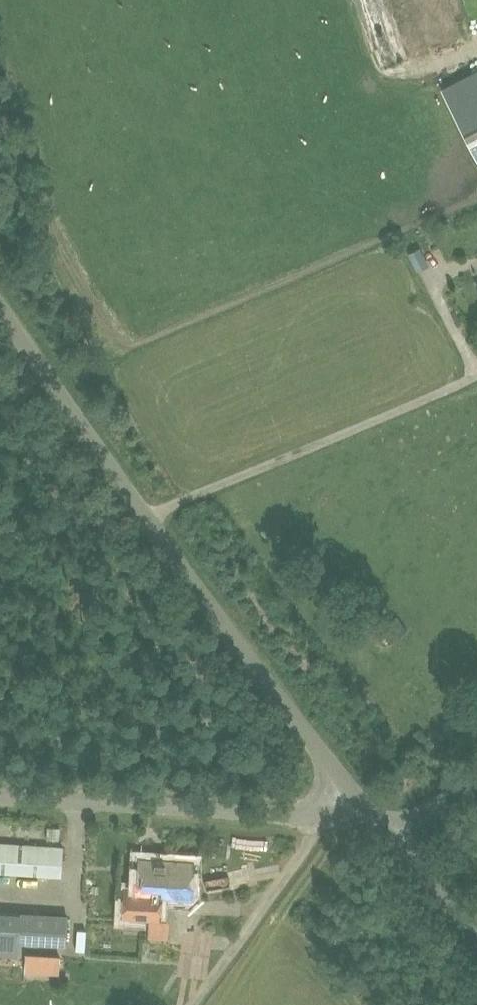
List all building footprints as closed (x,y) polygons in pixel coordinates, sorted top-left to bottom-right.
[(436,60),(465,51),(450,0),(418,0),(436,60)] [(415,64),(412,50),(382,57),(385,71),(415,64)] [(440,88),(476,159),(476,69),(440,88)] [(421,269),(434,264),(427,245),(413,250),(421,269)] [(63,846),(0,842),(0,870),(61,875),(63,846)] [(122,888),(119,918),(157,921),(159,899),(190,901),(193,862),(136,858),(134,889),(122,888)] [(19,941),(66,944),(68,917),(0,913),(0,954),(18,955),(19,941)]
